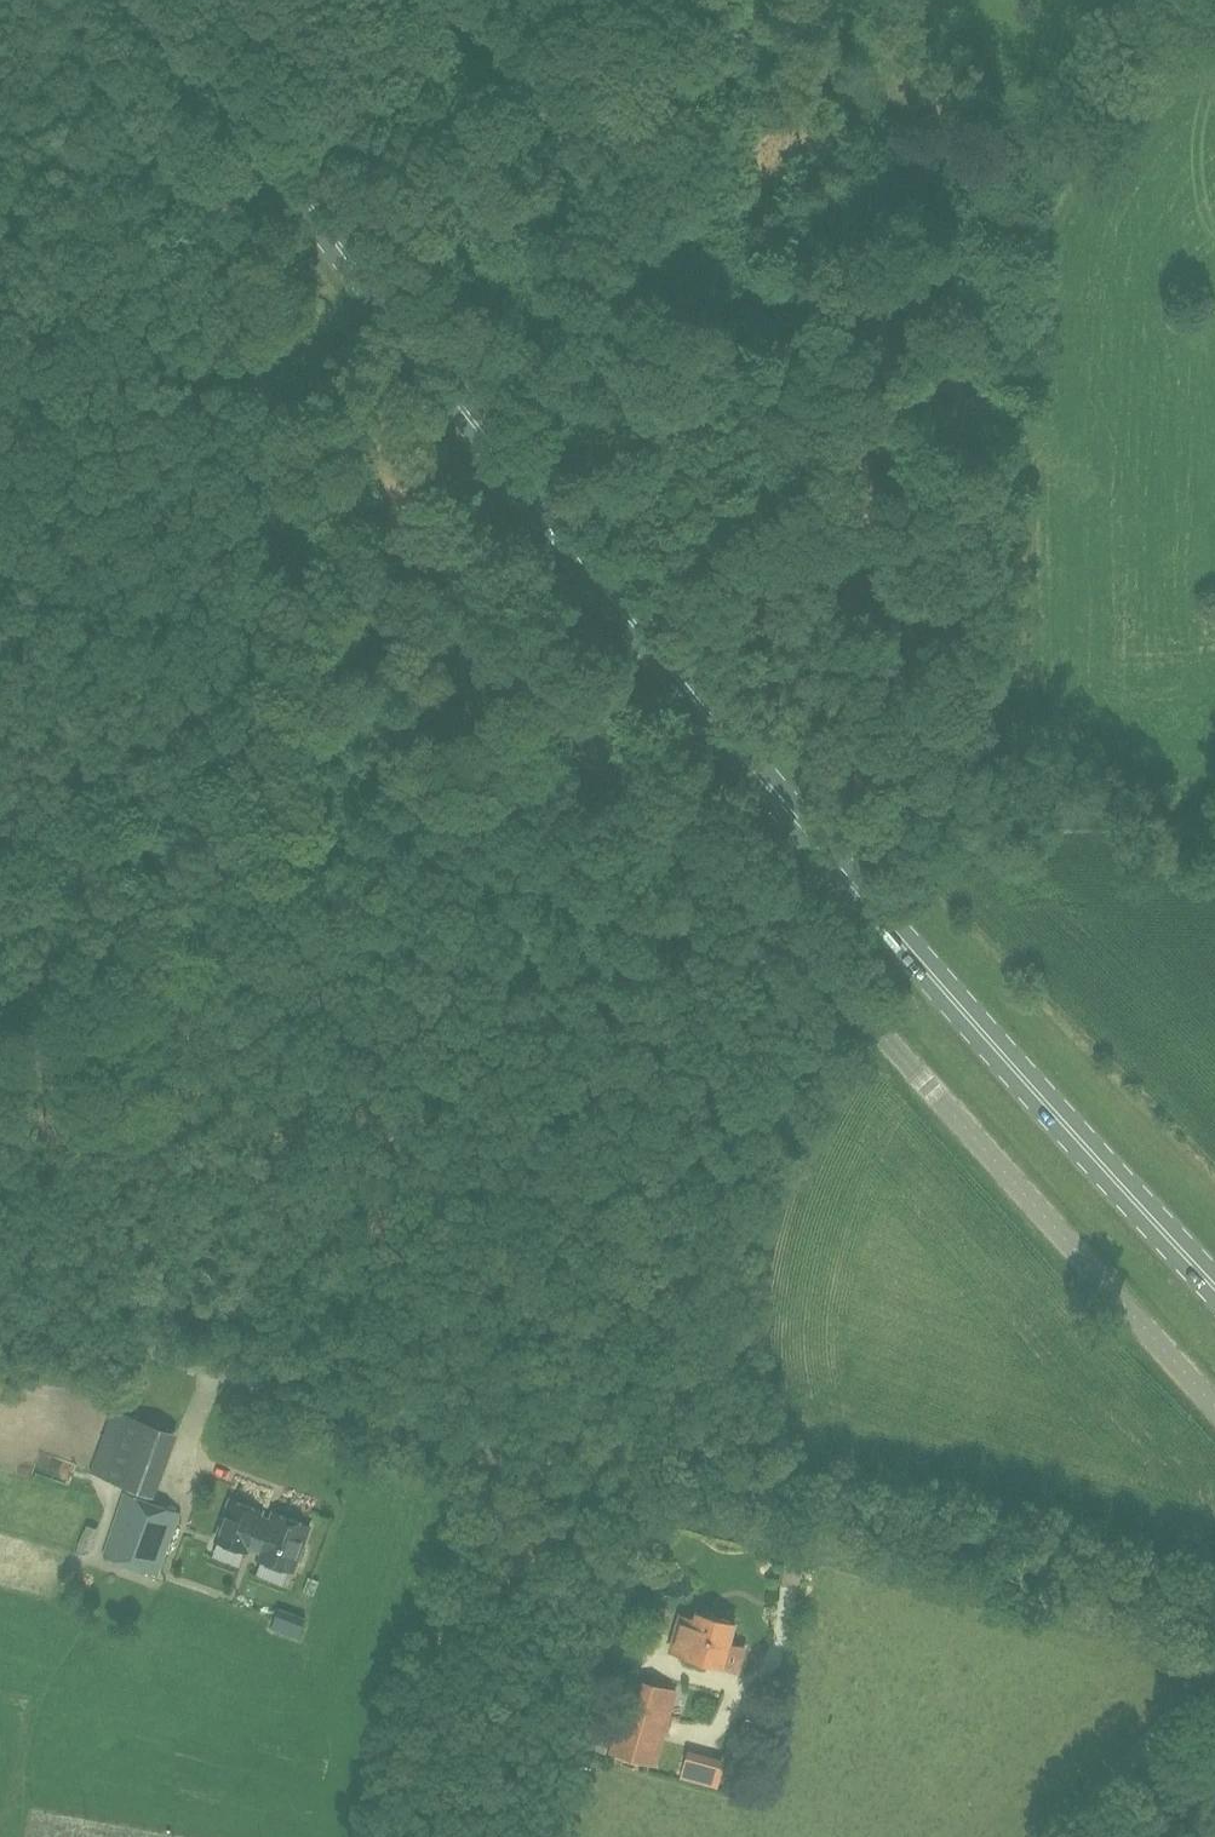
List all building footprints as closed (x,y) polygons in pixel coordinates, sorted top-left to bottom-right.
[(90,1472),(128,1486),(151,1423),(113,1409),(90,1472)] [(180,1510),(126,1492),(105,1555),(158,1573),(180,1510)] [(302,1546),(310,1525),(275,1512),(272,1520),(260,1516),(262,1510),(231,1499),(216,1540),(247,1551),(249,1547),(260,1551),(258,1558),(293,1570),(297,1560),(302,1559),(306,1550),(302,1546)] [(698,1612),(696,1618),(680,1613),(674,1632),(691,1638),(686,1654),(688,1655),(686,1661),(703,1666),(705,1659),(723,1665),(723,1664),(739,1668),(745,1647),(729,1643),(735,1622),(698,1612)] [(656,1763),(675,1694),(676,1689),(631,1676),(630,1681),(616,1679),(612,1694),(610,1701),(624,1702),(610,1750),(656,1763)] [(693,1712),(695,1728),(716,1725),(713,1709),(693,1712)] [(1203,1772),(1187,1758),(1177,1770),(1192,1783),(1203,1772)]
